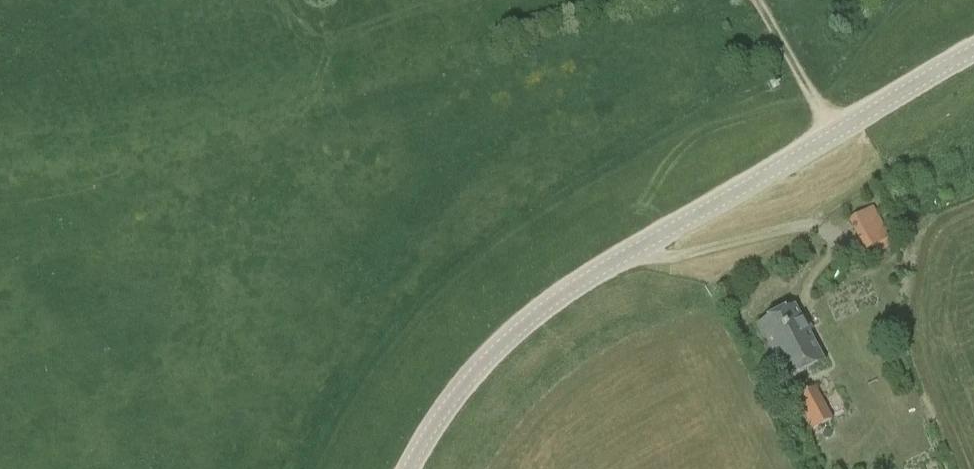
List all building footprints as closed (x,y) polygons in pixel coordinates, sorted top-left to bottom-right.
[(851,222),(855,228),(867,253),(890,241),(875,210),(851,222)] [(757,326),(787,382),(824,362),(794,306),(757,326)] [(833,420),(815,388),(795,399),(812,431),(833,420)]
